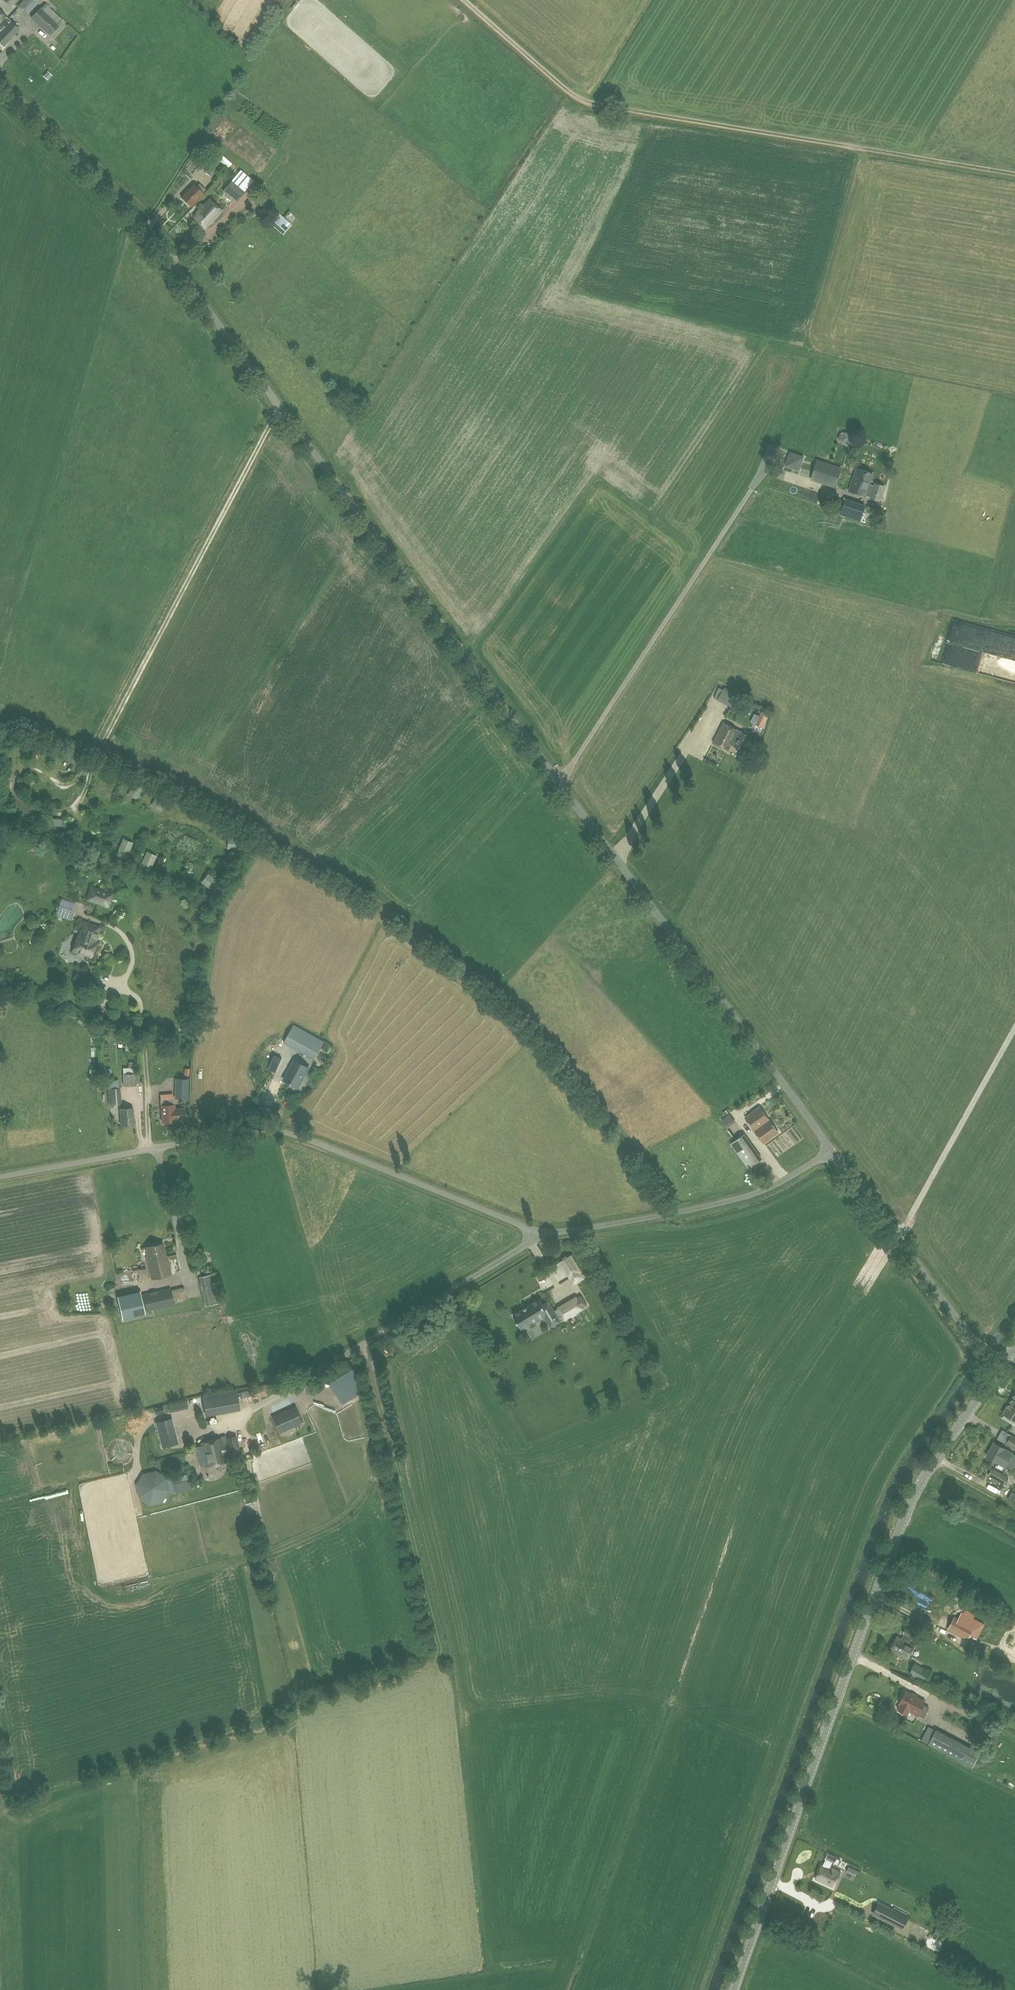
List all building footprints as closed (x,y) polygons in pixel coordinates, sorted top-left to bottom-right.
[(27,14),(40,0),(23,0),(18,6),(27,14)] [(39,7),(30,17),(49,35),(58,26),(39,7)] [(19,29),(7,17),(0,11),(0,42),(3,45),(19,29)] [(198,163),(205,169),(204,171),(212,177),(220,168),(212,161),(205,155),(198,163)] [(222,190),(236,201),(254,180),(240,169),(232,179),(222,190)] [(193,184),(181,196),(191,206),(203,193),(203,192),(205,189),(199,183),(196,186),(193,184)] [(205,227),(222,211),(209,199),(193,215),(205,227)] [(271,223),(283,233),(291,224),(279,213),(271,223)] [(789,452),(785,466),(799,470),(803,457),(789,452)] [(835,487),(842,467),(817,459),(811,479),(835,487)] [(865,494),(870,495),(869,498),(880,501),(885,485),(873,483),(873,484),(869,483),(872,473),(857,468),(852,483),(851,482),(849,490),(865,495),(865,494)] [(840,515),(859,521),(865,505),(845,499),(840,515)] [(738,696),(730,692),(724,703),(732,707),(738,696)] [(713,741),(728,750),(738,731),(723,722),(713,741)] [(138,799),(144,782),(134,778),(128,795),(138,799)] [(161,809),(169,794),(159,789),(151,804),(161,809)] [(227,848),(245,849),(245,838),(227,837),(227,848)] [(123,838),(116,854),(126,858),(133,842),(123,838)] [(146,851),(139,867),(149,871),(156,855),(146,851)] [(222,884),(207,873),(201,882),(215,893),(222,884)] [(112,893),(91,886),(87,899),(108,906),(112,893)] [(58,906),(55,914),(71,919),(74,911),(58,906)] [(77,936),(73,950),(91,957),(96,942),(95,942),(100,927),(84,921),(79,937),(77,936)] [(322,1041),(292,1025),(282,1042),(312,1059),(322,1041)] [(294,1058),(282,1079),(298,1088),(310,1067),(294,1058)] [(123,1073),(123,1086),(135,1085),(135,1073),(123,1073)] [(175,1078),(174,1098),(188,1098),(189,1079),(175,1078)] [(121,1104),(120,1087),(107,1088),(109,1105),(121,1104)] [(162,1121),(175,1120),(174,1104),(161,1105),(162,1121)] [(764,1142),(778,1132),(759,1107),(746,1117),(764,1142)] [(121,1124),(134,1123),(133,1108),(120,1109),(121,1124)] [(721,1120),(726,1127),(734,1121),(728,1114),(721,1120)] [(762,1158),(744,1134),(731,1143),(749,1168),(762,1158)] [(163,1243),(145,1247),(148,1260),(147,1260),(151,1278),(172,1274),(168,1256),(166,1256),(163,1243)] [(582,1272),(571,1254),(559,1262),(569,1279),(570,1279),(573,1284),(574,1284),(574,1285),(585,1279),(584,1278),(585,1277),(582,1272)] [(198,1276),(205,1305),(220,1302),(213,1273),(198,1276)] [(173,1289),(176,1301),(187,1298),(184,1286),(173,1289)] [(142,1294),(146,1311),(175,1305),(170,1287),(142,1294)] [(562,1320),(564,1319),(571,1315),(572,1316),(577,1313),(576,1312),(583,1308),(582,1307),(587,1305),(581,1295),(577,1298),(576,1297),(558,1308),(554,1311),(548,1301),(543,1305),(539,1299),(530,1304),(531,1304),(513,1315),(521,1329),(539,1318),(540,1320),(551,1313),(557,1323),(556,1323),(557,1323),(562,1320)] [(121,1301),(125,1314),(143,1310),(140,1297),(121,1301)] [(543,1321),(533,1329),(537,1333),(547,1326),(543,1321)] [(347,1383),(361,1375),(352,1360),(338,1368),(347,1383)] [(256,1398),(267,1394),(263,1384),(252,1388),(256,1398)] [(243,1403),(253,1400),(250,1388),(239,1392),(243,1403)] [(213,1412),(239,1407),(235,1390),(210,1395),(213,1412)] [(320,1399),(331,1403),(333,1398),(323,1393),(320,1399)] [(186,1400),(169,1404),(170,1411),(188,1407),(186,1400)] [(1003,1417),(1014,1424),(1014,1406),(1009,1402),(1003,1413),(1004,1414),(1003,1417)] [(279,1433),(303,1422),(295,1405),(271,1416),(279,1433)] [(171,1419),(156,1422),(162,1447),(177,1443),(171,1419)] [(1014,1449),(1014,1437),(1002,1429),(997,1438),(1006,1443),(1005,1444),(1014,1449)] [(227,1445),(222,1446),(224,1453),(229,1452),(229,1453),(239,1450),(235,1436),(226,1439),(227,1445)] [(201,1443),(207,1466),(226,1461),(224,1453),(222,1446),(220,1438),(201,1443)] [(1004,1465),(1011,1452),(1012,1452),(994,1442),(987,1456),(1004,1465)] [(1008,1476),(992,1467),(988,1475),(1004,1484),(1008,1476)] [(142,1473),(135,1484),(138,1497),(149,1504),(161,1501),(168,1490),(165,1478),(154,1471),(142,1473)] [(985,1623),(962,1611),(958,1618),(954,1616),(947,1629),(967,1639),(969,1635),(976,1639),(985,1623)] [(902,1633),(904,1634),(913,1639),(916,1632),(906,1626),(902,1633)] [(907,1659),(914,1645),(896,1635),(889,1649),(907,1659)] [(931,1671),(915,1662),(908,1674),(925,1682),(931,1671)] [(899,1705),(898,1708),(907,1714),(909,1710),(917,1715),(925,1701),(906,1690),(898,1705),(899,1705)] [(996,1721),(993,1725),(1002,1732),(1005,1728),(996,1721)] [(928,1744),(954,1757),(962,1742),(936,1728),(928,1744)] [(834,1864),(837,1857),(827,1852),(824,1859),(834,1864)] [(822,1863),(815,1878),(833,1887),(840,1871),(822,1863)] [(909,1916),(879,1901),(872,1914),(902,1930),(909,1916)]
